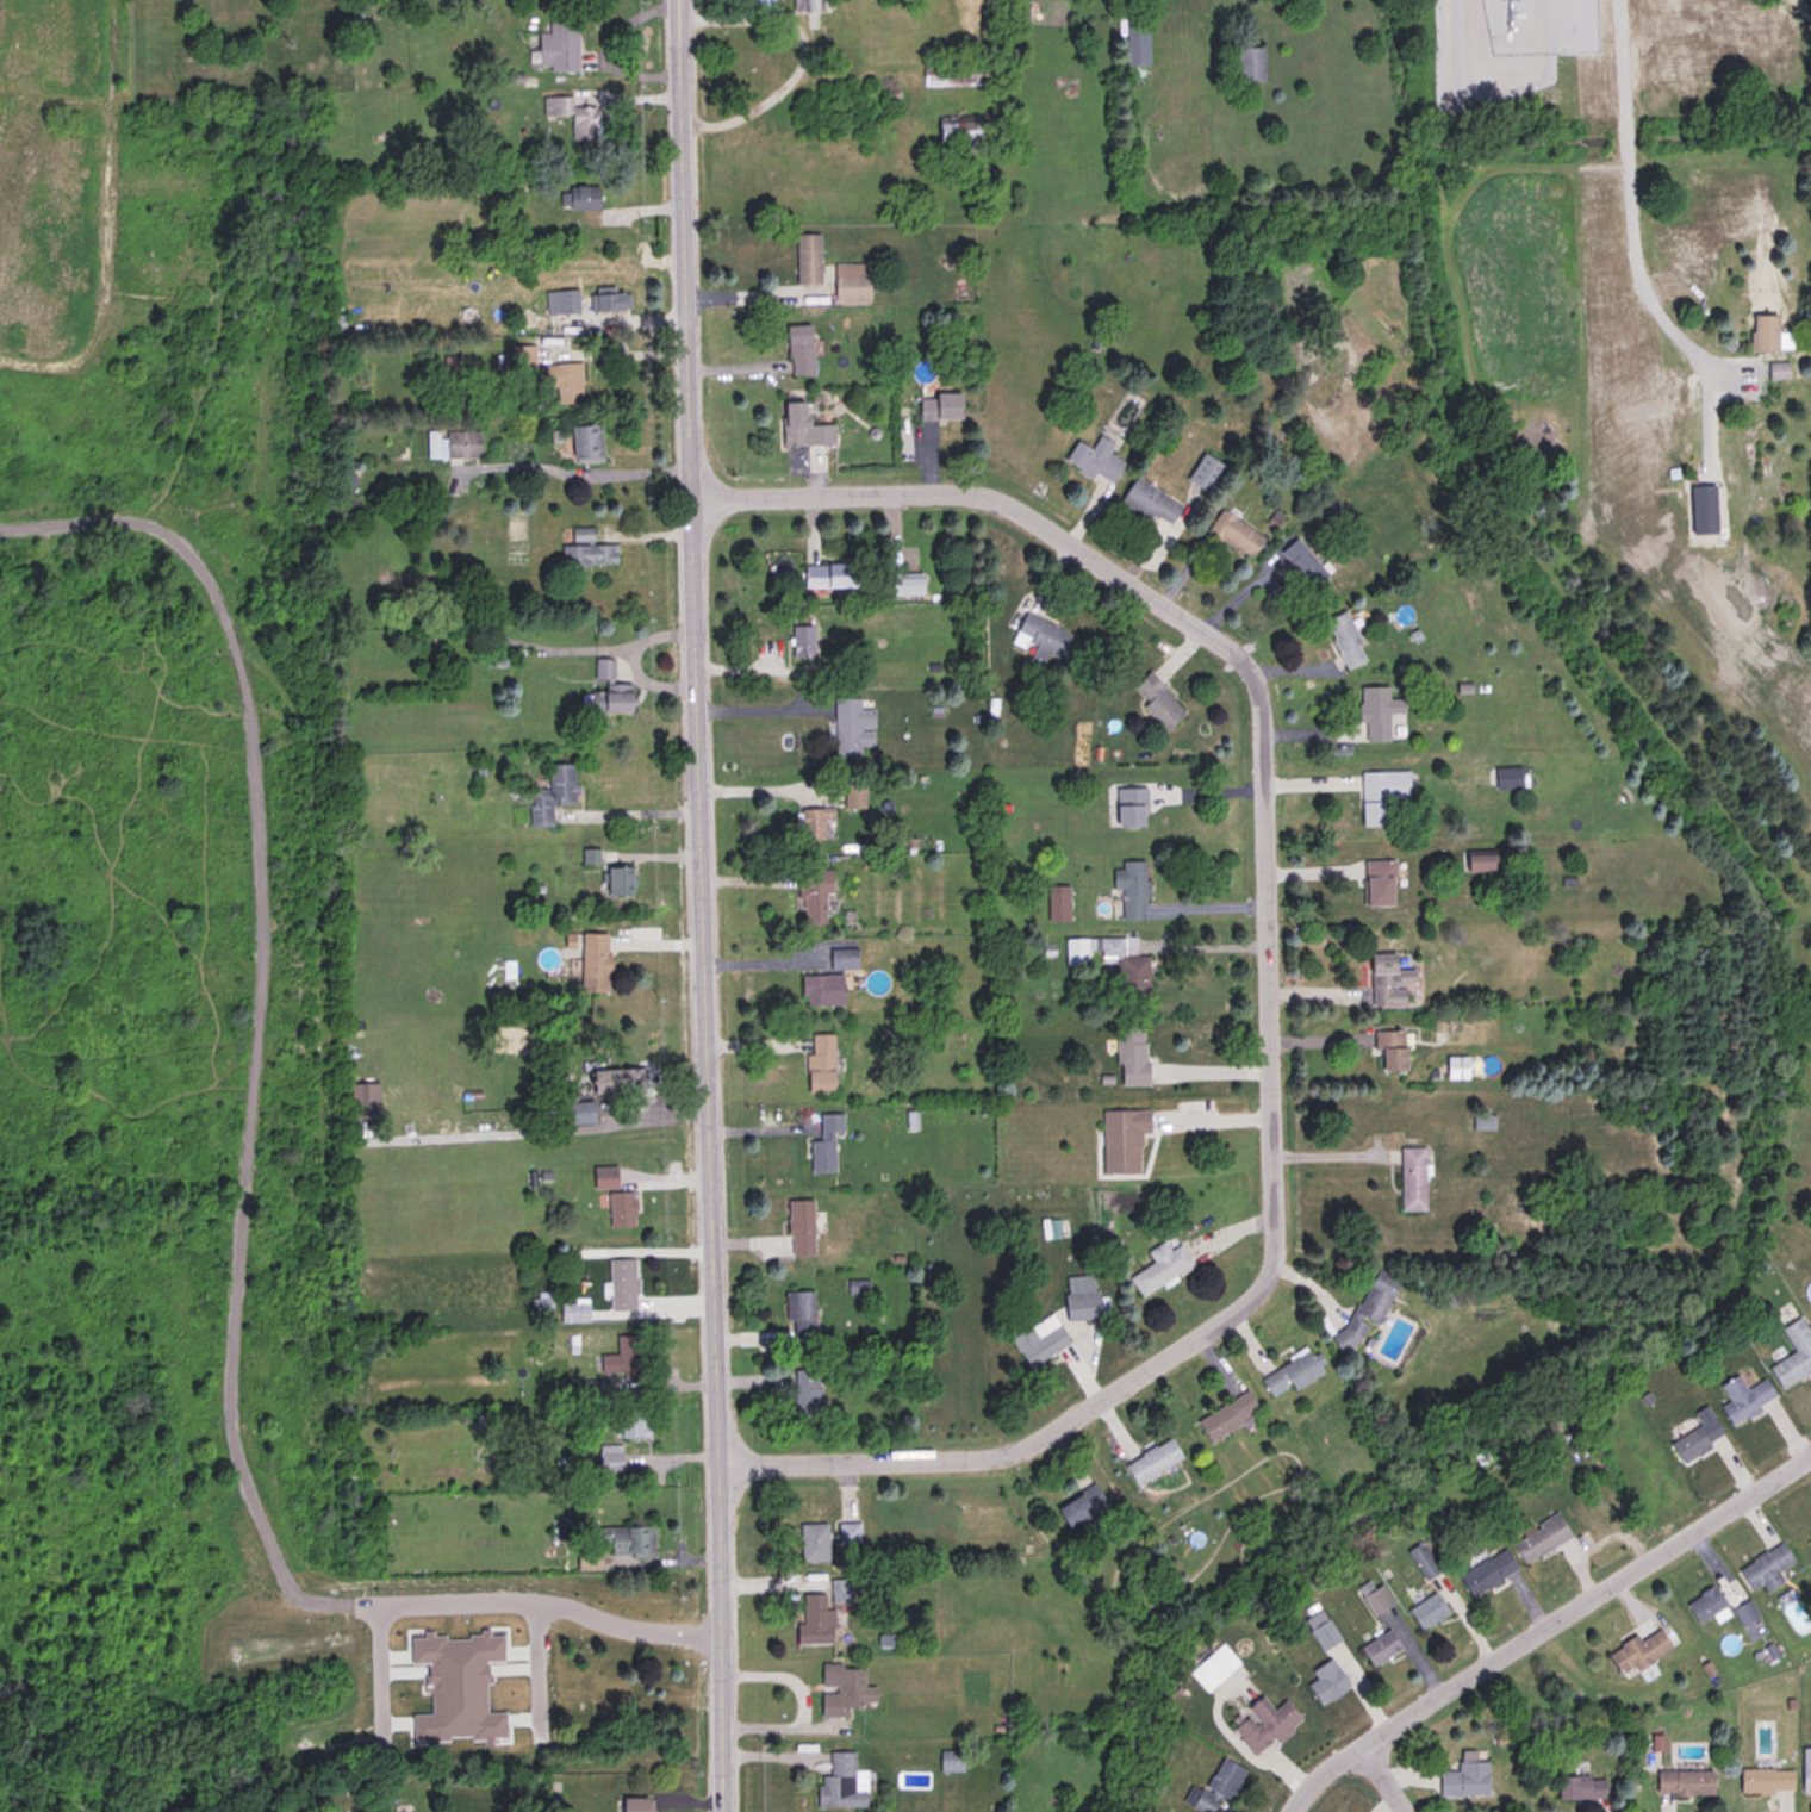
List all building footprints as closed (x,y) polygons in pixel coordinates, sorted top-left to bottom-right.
[(805,11),(817,11),(817,0),(805,0),(805,11)] [(577,13),(547,13),(547,37),(540,37),(540,73),(577,73),(577,13)] [(1147,66),(1147,19),(1125,19),(1125,66),(1147,66)] [(1263,48),(1237,48),(1237,81),(1263,81),(1263,48)] [(571,117),(571,139),(597,139),(597,107),(572,107),(572,98),(542,98),(542,117),(571,117)] [(559,208),(597,208),(597,187),(559,187),(559,208)] [(819,233),(795,233),(795,284),(819,284),(819,233)] [(867,262),(833,262),(833,300),(867,300),(867,262)] [(544,313),(578,313),(578,291),(544,291),(544,313)] [(629,293),(590,293),(590,312),(629,312),(629,293)] [(1778,315),(1750,315),(1750,351),(1778,351),(1778,315)] [(811,374),(811,324),(786,324),(786,374),(811,374)] [(509,344),(533,343),(535,365),(510,366),(509,344)] [(581,403),(581,363),(539,365),(539,388),(555,388),(555,404),(581,403)] [(1768,363),(1768,378),(1784,378),(1784,363),(1768,363)] [(959,393),(917,393),(917,421),(959,421),(959,393)] [(782,446),(834,446),(833,424),(807,425),(805,401),(780,401),(782,446)] [(571,462),(599,462),(599,426),(571,426),(571,462)] [(480,457),(480,431),(443,431),(443,442),(438,442),(438,457),(480,457)] [(1107,454),(1113,444),(1099,436),(1090,450),(1075,441),(1063,462),(1090,478),(1093,473),(1112,484),(1124,463),(1107,454)] [(1119,502),(1166,529),(1181,504),(1133,477),(1119,502)] [(1714,486),(1692,486),(1692,534),(1714,534),(1714,486)] [(1206,530),(1247,560),(1263,538),(1221,509),(1206,530)] [(560,546),(560,565),(616,565),(616,546),(592,546),(592,528),(571,528),(571,546),(560,546)] [(1327,574),(1295,537),(1276,554),(1308,591),(1327,574)] [(804,563),(804,589),(860,590),(860,565),(804,563)] [(922,577),(890,577),(890,596),(922,596),(922,577)] [(1324,622),(1346,671),(1368,660),(1345,611),(1324,622)] [(1070,631),(1023,614),(1015,637),(1034,643),(1029,659),(1057,668),(1070,631)] [(813,627),(792,627),(792,658),(813,658),(813,627)] [(483,655),(505,654),(505,666),(483,666),(483,655)] [(631,684),(612,684),(612,659),(592,659),(592,715),(631,715),(631,684)] [(1184,710),(1147,673),(1133,687),(1147,703),(1143,708),(1165,730),(1184,710)] [(1358,724),(1364,724),(1364,743),(1388,743),(1388,715),(1404,715),(1404,700),(1388,700),(1388,687),(1358,687),(1358,724)] [(859,699),(833,699),(833,760),(861,761),(863,729),(872,729),(872,710),(859,710),(859,699)] [(529,790),(529,827),(550,827),(550,804),(573,804),(574,765),(547,765),(547,790),(529,790)] [(1495,787),(1518,787),(1518,768),(1495,768),(1495,787)] [(1361,773),(1361,827),(1387,827),(1387,773),(1361,773)] [(1115,827),(1145,827),(1145,790),(1115,790),(1115,827)] [(801,840),(832,840),(832,808),(801,808),(801,840)] [(580,848),(598,848),(598,864),(581,864),(580,848)] [(1495,872),(1495,857),(1467,857),(1467,872),(1495,872)] [(1393,907),(1393,860),(1364,860),(1364,907),(1393,907)] [(1121,889),(1121,920),(1145,920),(1145,861),(1121,861),(1121,871),(1112,871),(1112,889),(1121,889)] [(631,895),(631,867),(606,867),(606,895),(631,895)] [(804,926),(824,926),(824,892),(832,892),(832,871),(796,871),(796,902),(804,902),(804,926)] [(1066,888),(1047,888),(1047,922),(1066,922),(1066,888)] [(609,934),(580,934),(580,997),(609,997),(609,934)] [(1147,957),(1135,957),(1135,938),(1064,939),(1064,961),(1119,960),(1119,995),(1147,994),(1147,957)] [(829,949),(829,969),(854,969),(854,949),(829,949)] [(1370,954),(1371,1007),(1407,1005),(1407,986),(1415,986),(1415,970),(1395,971),(1395,954),(1370,954)] [(801,976),(802,1007),(842,1005),(841,976),(801,976)] [(1145,1086),(1144,1023),(1115,1025),(1116,1086),(1145,1086)] [(1377,1071),(1406,1071),(1406,1030),(1377,1030),(1377,1071)] [(833,1034),(807,1034),(807,1094),(833,1094),(833,1034)] [(1446,1079),(1467,1079),(1467,1057),(1446,1057),(1446,1079)] [(643,1092),(643,1070),(590,1070),(590,1092),(643,1092)] [(349,1084),(378,1084),(378,1119),(350,1120),(349,1084)] [(558,1123),(592,1123),(592,1103),(558,1103),(558,1123)] [(1101,1110),(1101,1173),(1138,1173),(1138,1134),(1149,1134),(1149,1110),(1101,1110)] [(820,1141),(809,1141),(811,1173),(835,1172),(833,1137),(842,1137),(841,1114),(819,1115),(820,1141)] [(1400,1212),(1425,1212),(1425,1148),(1400,1148),(1400,1212)] [(593,1189),(615,1189),(615,1167),(593,1167),(593,1189)] [(633,1193),(609,1193),(609,1228),(633,1228),(633,1193)] [(811,1257),(811,1201),(786,1201),(786,1257),(811,1257)] [(1153,1264),(1128,1277),(1139,1297),(1193,1266),(1180,1245),(1168,1251),(1163,1243),(1146,1252),(1153,1264)] [(635,1259),(609,1259),(609,1312),(635,1312),(635,1259)] [(1376,1326),(1400,1281),(1375,1269),(1334,1346),(1351,1355),(1368,1321),(1376,1326)] [(1100,1318),(1094,1275),(1062,1278),(1068,1321),(1100,1318)] [(550,1293),(533,1293),(533,1313),(550,1313),(550,1293)] [(786,1293),(788,1346),(813,1346),(811,1293),(786,1293)] [(560,1303),(560,1322),(590,1322),(590,1303),(560,1303)] [(1010,1338),(1028,1370),(1070,1345),(1052,1314),(1010,1338)] [(1799,1318),(1780,1328),(1794,1352),(1768,1368),(1780,1388),(1810,1369),(1810,1337),(1799,1318)] [(635,1337),(616,1337),(616,1355),(599,1355),(599,1372),(621,1372),(621,1380),(635,1380),(635,1337)] [(1320,1376),(1309,1351),(1258,1375),(1269,1399),(1320,1376)] [(794,1370),(795,1424),(821,1424),(820,1370),(794,1370)] [(1730,1425),(1775,1399),(1765,1378),(1745,1389),(1737,1375),(1719,1384),(1729,1402),(1720,1407),(1730,1425)] [(1207,1441),(1259,1415),(1247,1393),(1196,1419),(1207,1441)] [(1723,1432),(1705,1406),(1691,1414),(1698,1424),(1668,1445),(1679,1462),(1709,1441),(1723,1432)] [(642,1439),(642,1409),(618,1409),(618,1439),(642,1439)] [(1181,1462),(1171,1440),(1124,1462),(1133,1483),(1181,1462)] [(621,1445),(597,1445),(597,1475),(621,1475),(621,1445)] [(1106,1503),(1093,1483),(1054,1509),(1068,1530),(1106,1503)] [(1523,1563),(1570,1539),(1558,1515),(1511,1538),(1523,1563)] [(859,1544),(859,1523),(838,1523),(838,1544),(859,1544)] [(827,1562),(827,1524),(799,1524),(799,1563),(827,1562)] [(654,1556),(654,1527),(609,1527),(609,1556),(654,1556)] [(1405,1552),(1425,1581),(1440,1570),(1420,1542),(1405,1552)] [(1750,1590),(1761,1584),(1765,1592),(1782,1581),(1778,1571),(1793,1562),(1781,1542),(1737,1569),(1750,1590)] [(1517,1570),(1505,1549),(1457,1575),(1470,1598),(1517,1570)] [(598,1569),(598,1553),(579,1553),(579,1569),(598,1569)] [(847,1579),(829,1579),(832,1602),(847,1602),(847,1579)] [(1352,1590),(1370,1619),(1388,1607),(1375,1586),(1368,1590),(1363,1584),(1352,1590)] [(1728,1607),(1713,1586),(1685,1605),(1699,1626),(1728,1607)] [(1407,1608),(1419,1630),(1448,1614),(1436,1593),(1407,1608)] [(795,1645),(832,1645),(832,1609),(824,1609),(824,1595),(802,1595),(802,1625),(795,1625),(795,1645)] [(1741,1627),(1759,1620),(1750,1601),(1734,1608),(1741,1627)] [(1338,1645),(1320,1613),(1302,1624),(1319,1656),(1338,1645)] [(410,1663),(409,1638),(422,1638),(422,1631),(431,1631),(431,1636),(444,1636),(444,1639),(467,1639),(467,1636),(479,1634),(479,1630),(487,1630),(490,1636),(502,1636),(502,1662),(486,1662),(487,1675),(490,1675),(490,1683),(485,1683),(485,1712),(504,1712),(505,1738),(491,1738),(491,1745),(481,1745),(481,1739),(469,1741),(469,1737),(447,1737),(447,1742),(435,1742),(435,1748),(425,1748),(425,1741),(412,1741),(411,1714),(430,1713),(429,1686),(423,1686),(423,1676),(427,1676),(427,1663),(410,1663)] [(1637,1673),(1672,1650),(1658,1631),(1641,1643),(1636,1636),(1607,1656),(1620,1675),(1633,1667),(1637,1673)] [(1399,1652),(1387,1632),(1357,1651),(1370,1670),(1399,1652)] [(1184,1676),(1203,1696),(1234,1665),(1216,1646),(1184,1676)] [(824,1657),(844,1657),(844,1662),(866,1663),(866,1680),(879,1681),(879,1696),(866,1696),(866,1701),(850,1701),(850,1711),(823,1711),(823,1688),(839,1688),(839,1681),(824,1680),(824,1657)] [(1313,1682),(1303,1687),(1315,1708),(1346,1690),(1328,1661),(1307,1674),(1313,1682)] [(1296,1720),(1281,1702),(1269,1712),(1256,1698),(1240,1712),(1244,1717),(1227,1731),(1250,1758),(1296,1720)] [(872,1799),(872,1762),(860,1762),(860,1743),(835,1743),(835,1768),(822,1768),(822,1799),(872,1799)] [(1810,1792),(1810,1746),(1801,1746),(1801,1792),(1810,1792)] [(961,1771),(961,1750),(939,1751),(939,1771),(961,1771)] [(1218,1756),(1191,1810),(1197,1811),(1212,1811),(1220,1797),(1228,1801),(1244,1769),(1218,1756)] [(1487,1761),(1457,1761),(1457,1770),(1438,1770),(1438,1795),(1487,1795),(1487,1761)] [(1740,1792),(1793,1792),(1792,1768),(1740,1769),(1740,1792)] [(1712,1769),(1655,1769),(1655,1795),(1712,1795),(1712,1769)] [(1605,1775),(1557,1775),(1556,1798),(1605,1798),(1605,1775)] [(648,1798),(621,1798),(621,1811),(648,1811),(648,1798)]
